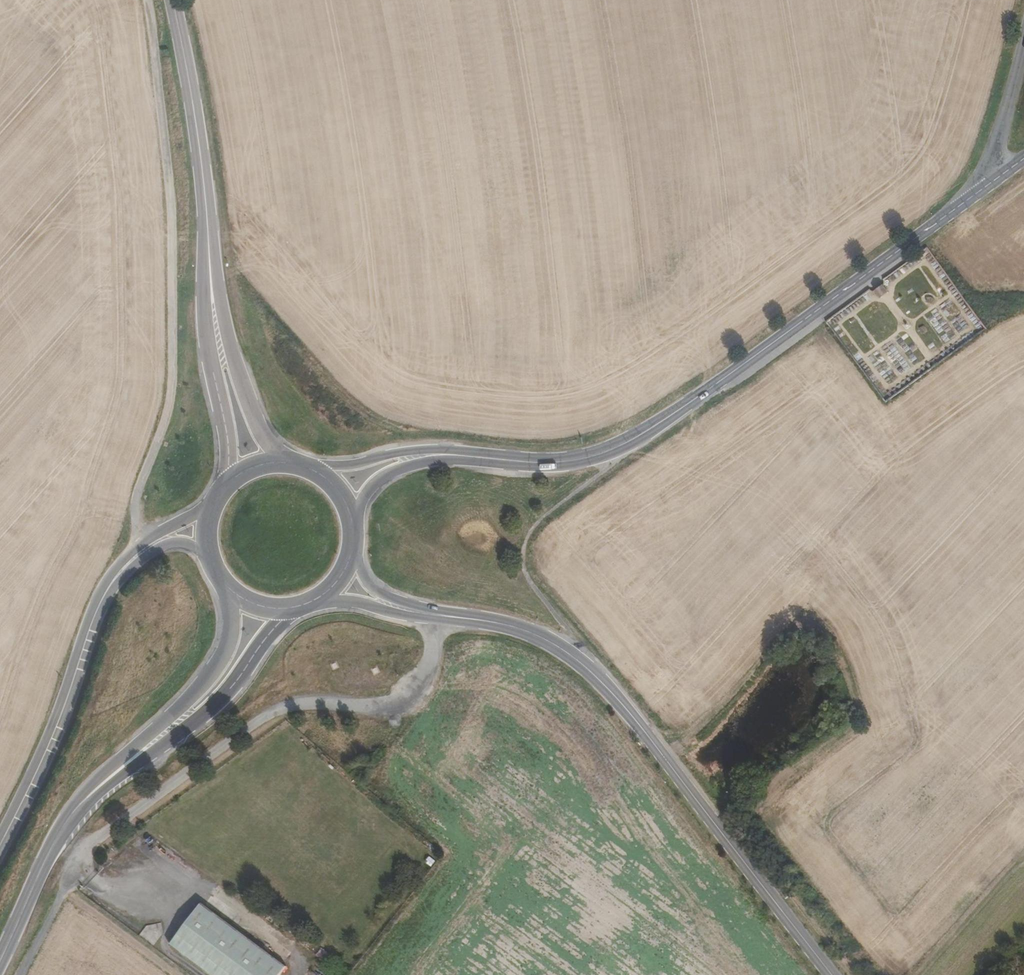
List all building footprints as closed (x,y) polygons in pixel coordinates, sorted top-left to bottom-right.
[(880,296),(888,290),(883,283),(875,289),(880,296)] [(207,907),(175,950),(210,974),(281,974),(288,966),(207,907)]
